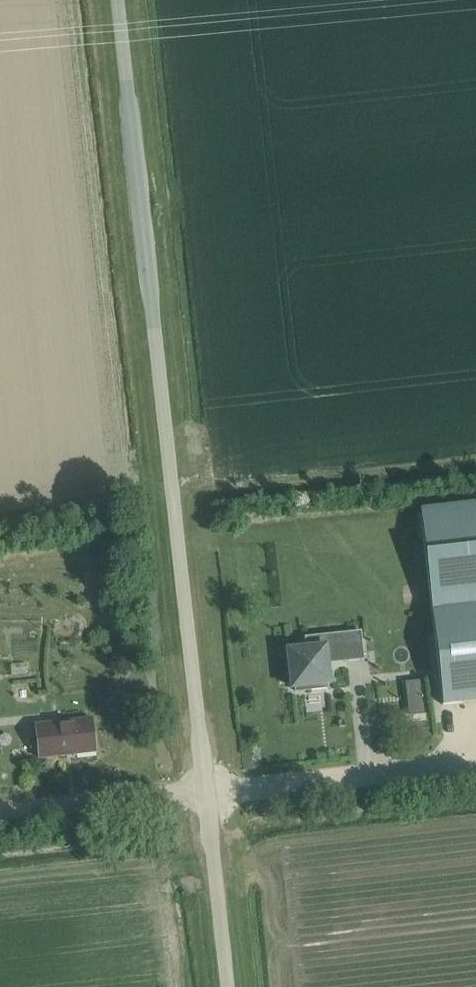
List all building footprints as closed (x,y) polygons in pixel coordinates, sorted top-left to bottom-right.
[(475,701),(475,507),(420,514),(442,705),(475,701)] [(305,648),(287,650),(292,688),(295,688),(296,692),(326,688),(326,684),(329,684),(327,658),(344,656),(344,662),(364,660),(361,631),(304,637),(305,648)] [(38,757),(95,751),(91,718),(35,725),(38,757)]
